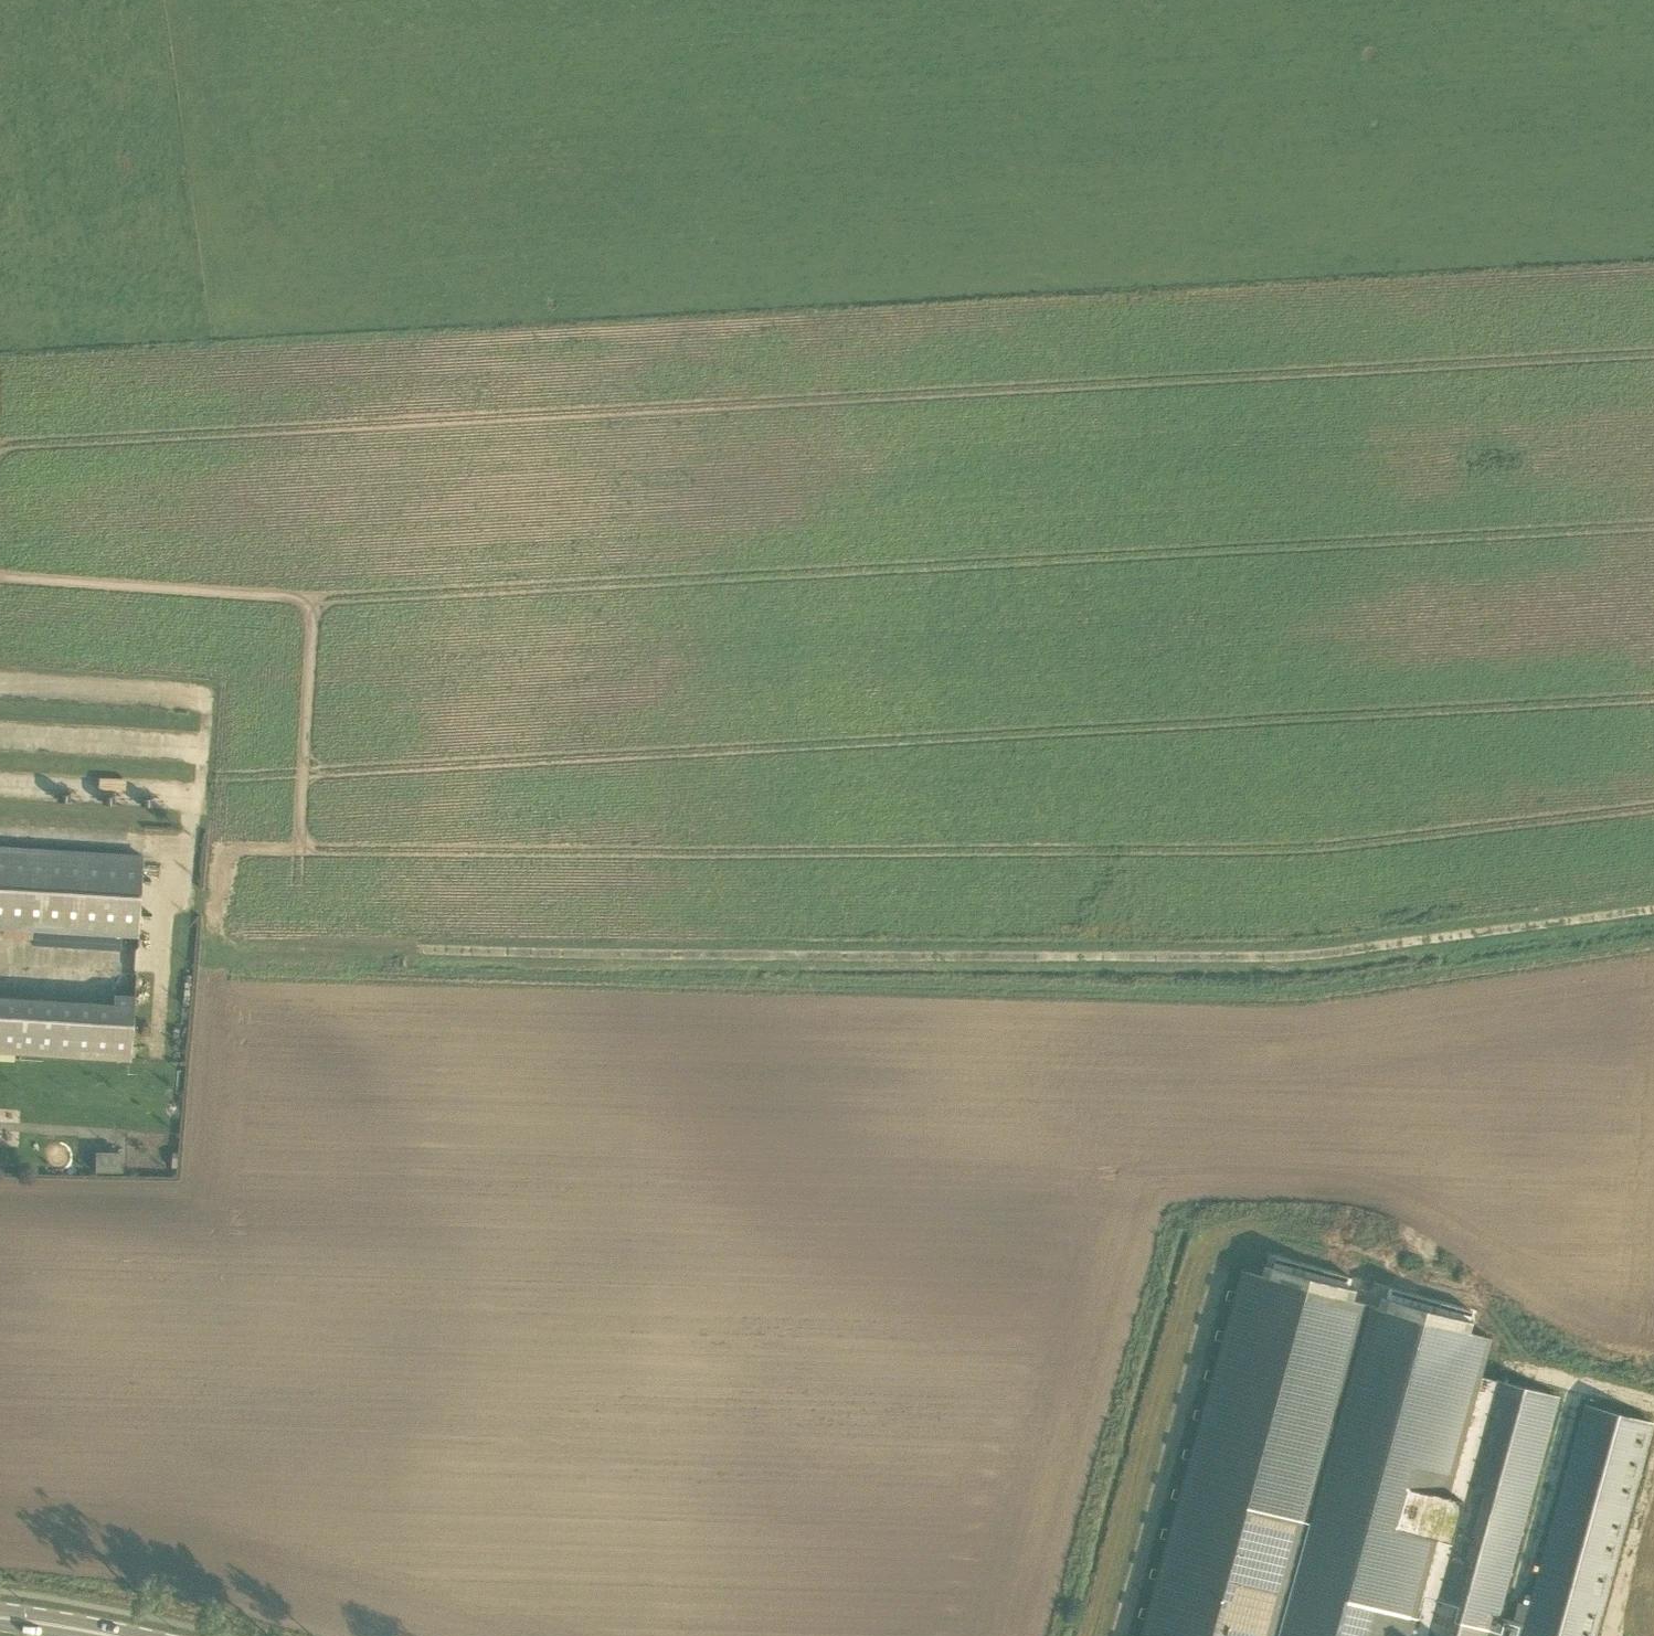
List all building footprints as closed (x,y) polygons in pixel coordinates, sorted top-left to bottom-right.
[(143,857),(0,848),(0,928),(2,928),(32,930),(137,936),(143,857)] [(134,995),(114,994),(113,1004),(0,997),(0,1053),(131,1060),(134,995)] [(123,1161),(108,1160),(108,1171),(122,1171),(123,1161)] [(1464,1500),(1449,1497),(1486,1362),(1493,1338),(1242,1269),(1141,1635),(1411,1635),(1438,1536),(1453,1540),(1464,1500)] [(1500,1616),(1560,1397),(1501,1380),(1498,1379),(1464,1500),(1453,1540),(1427,1635),(1597,1635),(1653,1429),(1653,1422),(1585,1403),(1529,1605),(1519,1602),(1513,1620),(1500,1616)]
